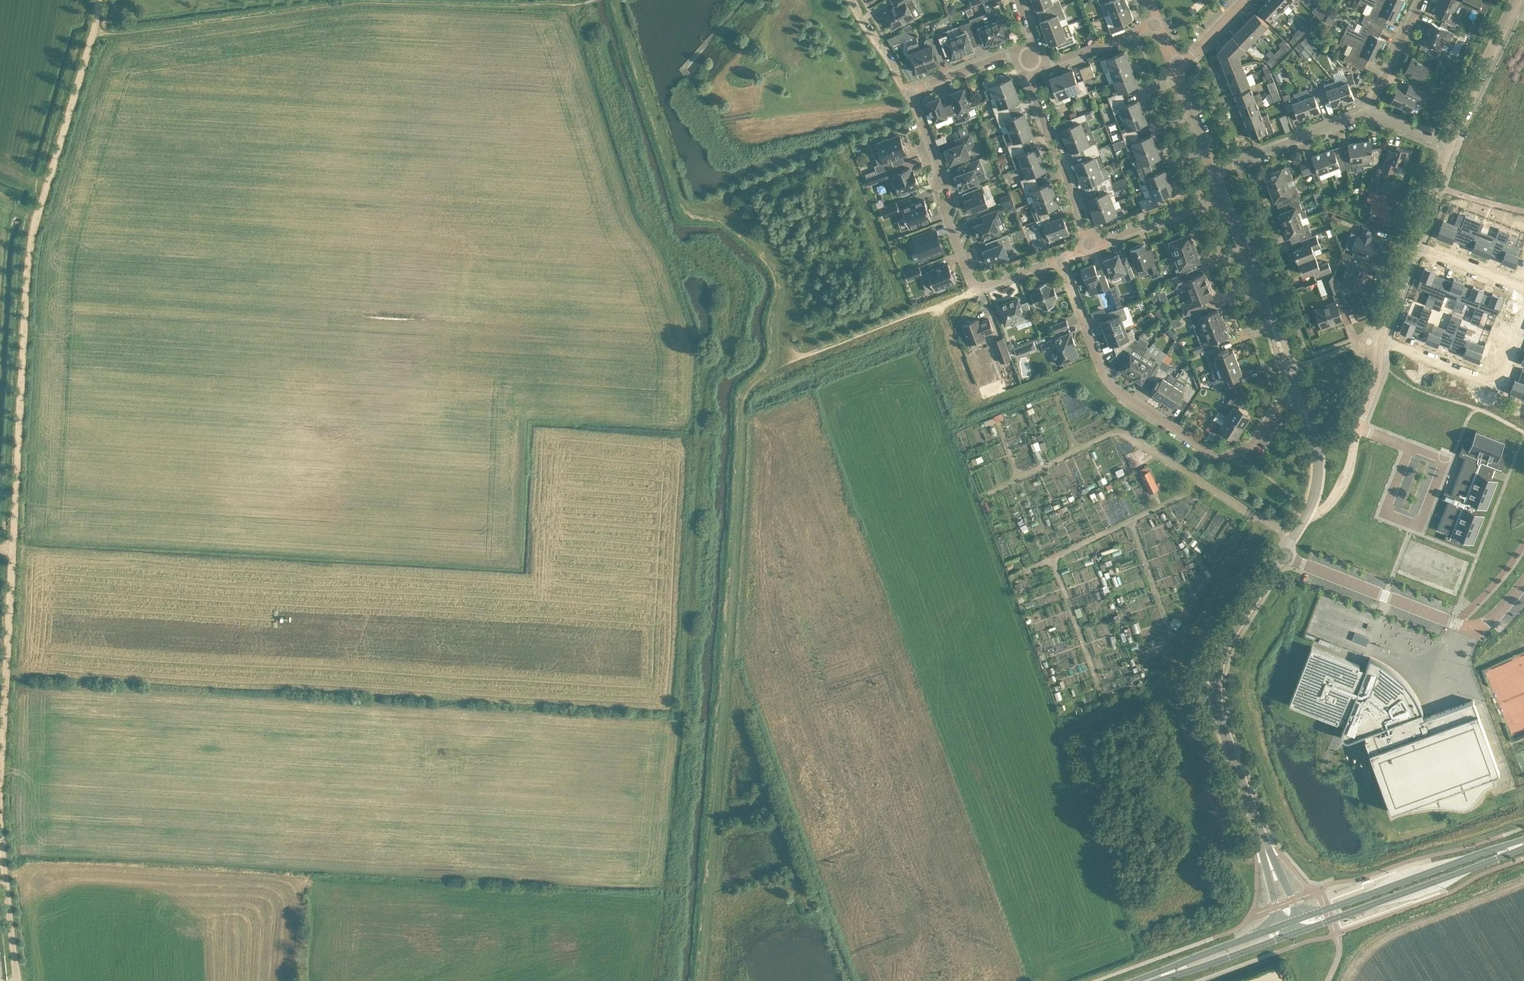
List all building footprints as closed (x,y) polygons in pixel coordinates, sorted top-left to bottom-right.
[(895,6),(884,12),(893,28),(901,24),(901,25),(914,17),(908,7),(911,5),(912,7),(916,5),(913,0),(892,0),(895,6)] [(1048,11),(1062,5),(1060,0),(1033,0),(1036,8),(1046,5),(1048,11)] [(1111,13),(1129,6),(1127,0),(1099,0),(1100,4),(1106,2),(1111,13)] [(1275,27),(1284,17),(1267,0),(1259,9),(1262,11),(1261,13),(1275,27)] [(1284,17),(1288,13),(1284,9),(1288,5),(1283,0),(1267,0),(1284,17)] [(1363,17),(1383,26),(1388,17),(1395,20),(1400,10),(1380,0),(1359,0),(1358,3),(1362,5),(1364,1),(1373,6),(1369,15),(1365,13),(1363,17)] [(1400,10),(1405,0),(1380,0),(1400,10)] [(1443,15),(1447,17),(1445,20),(1455,25),(1461,13),(1455,11),(1460,0),(1459,0),(1441,0),(1439,4),(1438,3),(1434,11),(1443,15)] [(1470,6),(1479,10),(1482,2),(1477,0),(1462,0),(1461,2),(1470,6)] [(1041,21),(1045,32),(1062,26),(1060,20),(1066,17),(1062,5),(1048,11),(1050,17),(1041,21)] [(1134,17),(1129,6),(1111,13),(1115,24),(1109,26),(1111,33),(1125,28),(1122,22),(1134,17)] [(1317,15),(1320,18),(1321,19),(1326,14),(1322,10),(1317,15)] [(1248,20),(1261,33),(1268,25),(1256,12),(1248,20)] [(991,22),(998,40),(1005,38),(1004,37),(1010,34),(1008,30),(1014,28),(1009,16),(1003,18),(1003,17),(1000,18),(999,15),(995,13),(988,15),(991,22)] [(1329,14),(1325,21),(1332,24),(1335,16),(1329,14)] [(1344,33),(1381,50),(1386,40),(1379,36),(1383,26),(1363,17),(1362,21),(1365,23),(1361,32),(1352,28),(1353,24),(1349,22),(1344,33)] [(970,21),(976,37),(982,35),(985,44),(991,42),(991,43),(998,40),(991,22),(984,24),(984,23),(982,21),(980,19),(977,18),(970,21)] [(1083,18),(1070,24),(1073,30),(1086,25),(1083,18)] [(1240,28),(1253,40),(1261,33),(1248,20),(1240,28)] [(961,33),(955,35),(963,54),(965,53),(966,54),(972,52),(971,51),(974,49),(970,39),(976,37),(970,21),(961,24),(959,28),(961,33)] [(1295,28),(1301,34),(1307,28),(1301,22),(1295,28)] [(1424,32),(1419,42),(1431,47),(1429,52),(1440,57),(1444,50),(1440,48),(1446,35),(1452,38),(1454,32),(1431,22),(1426,33),(1424,32)] [(1066,37),(1062,26),(1045,32),(1050,44),(1059,40),(1062,46),(1075,41),(1073,34),(1066,37)] [(897,34),(887,38),(890,44),(891,44),(899,41),(908,37),(915,35),(913,28),(906,31),(897,34)] [(1233,35),(1246,48),(1253,40),(1240,28),(1233,35)] [(945,31),(935,34),(935,35),(942,51),(948,49),(951,58),(954,57),(955,58),(960,56),(960,55),(963,54),(955,35),(950,37),(948,32),(945,31)] [(1293,36),(1289,40),(1293,44),(1302,35),(1296,31),(1292,35),(1293,36)] [(1376,61),(1381,50),(1344,33),(1339,43),(1343,45),(1345,42),(1354,46),(1350,55),(1346,54),(1343,60),(1363,69),(1369,57),(1376,61)] [(927,47),(921,49),(928,67),(929,67),(930,68),(934,66),(934,65),(940,63),(938,57),(943,55),(942,51),(935,35),(928,38),(926,39),(925,41),(925,43),(927,47)] [(1226,43),(1239,55),(1246,48),(1233,35),(1226,43)] [(1281,47),(1278,50),(1283,54),(1291,46),(1286,42),(1280,37),(1276,41),(1279,44),(1281,47)] [(1307,37),(1301,42),(1307,48),(1312,43),(1307,37)] [(1300,41),(1295,46),(1300,51),(1305,46),(1300,41)] [(916,72),(928,67),(921,49),(918,42),(911,44),(909,46),(908,48),(908,50),(909,54),(916,72)] [(1226,43),(1218,51),(1239,55),(1226,43)] [(1304,48),(1299,52),(1305,58),(1309,54),(1304,48)] [(1110,50),(1104,52),(1106,58),(1113,55),(1110,50)] [(1268,55),(1271,58),(1271,57),(1276,62),(1283,54),(1278,50),(1274,54),(1272,51),(1268,55)] [(1107,58),(1111,69),(1129,62),(1125,51),(1107,58)] [(1218,51),(1222,61),(1239,55),(1218,51)] [(1222,61),(1226,72),(1243,65),(1239,55),(1222,61)] [(1405,71),(1414,76),(1423,80),(1428,70),(1434,72),(1439,62),(1426,55),(1423,62),(1412,57),(1405,71)] [(1272,66),(1276,62),(1271,57),(1271,58),(1267,61),(1272,66)] [(1111,69),(1115,80),(1133,74),(1129,62),(1111,69)] [(1085,66),(1089,77),(1095,75),(1091,64),(1085,66)] [(1226,72),(1230,82),(1247,75),(1243,65),(1226,72)] [(1079,68),(1083,78),(1084,79),(1089,77),(1085,66),(1079,68)] [(1269,67),(1264,69),(1268,78),(1272,76),(1269,67)] [(1061,74),(1069,93),(1076,90),(1078,96),(1089,92),(1084,79),(1083,78),(1077,81),(1073,69),(1061,74)] [(1062,96),(1069,93),(1061,74),(1050,78),(1054,89),(1048,92),(1053,106),(1064,102),(1062,96)] [(1108,96),(1110,103),(1124,97),(1122,91),(1138,85),(1133,74),(1115,80),(1118,86),(1112,89),(1114,94),(1108,96)] [(1352,74),(1335,80),(1344,103),(1348,101),(1348,100),(1354,98),(1350,88),(1356,85),(1352,74)] [(993,89),(996,96),(1015,89),(1010,77),(999,81),(997,75),(983,80),(987,91),(993,89)] [(1250,85),(1247,75),(1230,82),(1233,91),(1250,85)] [(1267,83),(1271,92),(1278,89),(1274,80),(1267,83)] [(1335,80),(1318,86),(1323,98),(1328,96),(1332,106),(1339,104),(1344,103),(1335,80)] [(1391,102),(1410,111),(1415,100),(1423,103),(1428,93),(1410,84),(1406,91),(1398,87),(1391,102)] [(1305,89),(1301,90),(1310,115),(1315,114),(1315,113),(1321,111),(1317,100),(1323,98),(1318,86),(1308,90),(1307,90),(1305,89)] [(948,100),(953,113),(955,121),(956,123),(957,122),(957,123),(970,118),(968,107),(971,106),(969,102),(964,88),(952,92),(954,98),(948,100)] [(1234,95),(1239,106),(1261,97),(1259,92),(1254,95),(1251,88),(1234,95)] [(992,105),(996,116),(1010,110),(1008,104),(1019,100),(1015,89),(996,96),(998,103),(992,105)] [(1281,98),(1278,89),(1271,92),(1274,101),(1281,98)] [(1289,92),(1283,95),(1285,102),(1289,111),(1295,109),(1298,117),(1299,119),(1305,117),(1310,115),(1301,90),(1294,93),(1295,95),(1291,97),(1289,92)] [(1433,102),(1441,106),(1445,97),(1437,94),(1433,102)] [(935,120),(953,113),(948,100),(942,102),(940,97),(928,101),(935,120)] [(1122,111),(1124,118),(1142,111),(1138,99),(1127,104),(1124,97),(1110,103),(1115,114),(1122,111)] [(1239,106),(1243,116),(1260,110),(1257,104),(1263,102),(1261,97),(1239,106)] [(1006,124),(1009,131),(1028,123),(1024,112),(1012,116),(1010,110),(996,116),(1000,126),(1006,124)] [(1243,116),(1247,127),(1269,118),(1267,113),(1262,116),(1260,110),(1243,116)] [(1121,132),(1124,138),(1138,132),(1135,127),(1147,122),(1142,111),(1124,118),(1129,129),(1121,132)] [(1062,128),(1066,140),(1085,133),(1080,121),(1087,119),(1085,112),(1077,115),(1071,118),(1073,124),(1062,128)] [(1287,114),(1279,117),(1282,126),(1288,123),(1290,123),(1289,121),(1287,114)] [(1271,123),(1269,118),(1247,127),(1251,138),(1268,131),(1265,125),(1271,123)] [(1007,144),(1010,150),(1024,145),(1021,139),(1032,135),(1028,123),(1009,131),(1013,142),(1007,144)] [(958,129),(952,132),(955,138),(961,136),(958,129)] [(1135,146),(1137,153),(1156,146),(1151,134),(1140,138),(1138,132),(1124,138),(1128,149),(1135,146)] [(970,133),(962,136),(961,136),(955,138),(957,145),(946,149),(951,162),(970,155),(967,149),(975,146),(970,133)] [(1082,147),(1084,153),(1098,147),(1096,141),(1089,144),(1085,133),(1066,140),(1071,151),(1082,147)] [(874,165),(877,172),(894,166),(891,159),(907,153),(906,152),(907,150),(905,146),(904,145),(899,134),(888,138),(886,138),(882,139),(881,141),(877,142),(880,151),(877,153),(880,162),(874,165)] [(1371,140),(1360,142),(1363,160),(1368,159),(1368,162),(1371,164),(1378,163),(1381,156),(1383,149),(1373,150),(1372,148),(1371,140)] [(1350,155),(1344,156),(1347,168),(1355,166),(1357,163),(1357,160),(1363,160),(1360,142),(1348,144),(1350,155)] [(1023,165),(1041,158),(1037,147),(1026,151),(1024,145),(1010,150),(1014,161),(1016,168),(1023,165)] [(1133,161),(1137,173),(1151,167),(1149,161),(1160,157),(1156,146),(1137,153),(1140,158),(1133,161)] [(1382,167),(1386,169),(1395,172),(1398,163),(1406,166),(1411,151),(1397,146),(1395,152),(1388,149),(1385,159),(1382,167)] [(1075,163),(1080,175),(1098,168),(1094,156),(1101,154),(1098,147),(1084,153),(1087,159),(1075,163)] [(1323,152),(1329,169),(1339,165),(1341,170),(1347,168),(1344,156),(1337,158),(1333,148),(1323,152)] [(1311,168),(1312,171),(1315,180),(1321,178),(1319,173),(1329,169),(1323,152),(1312,156),(1316,166),(1311,168)] [(988,155),(986,156),(988,162),(993,160),(996,159),(994,153),(988,155)] [(1008,161),(1005,153),(997,156),(1000,164),(1008,161)] [(1021,179),(1023,185),(1037,180),(1035,174),(1046,170),(1041,158),(1023,165),(1028,176),(1021,179)] [(979,159),(964,164),(966,170),(956,175),(957,178),(956,178),(958,184),(959,184),(961,188),(979,181),(977,174),(984,171),(979,159)] [(1304,174),(1312,171),(1311,168),(1307,159),(1299,162),(1303,171),(1304,174)] [(919,186),(913,169),(911,170),(910,167),(894,173),(895,176),(893,177),(900,194),(903,193),(903,194),(909,192),(909,190),(919,186)] [(1147,181),(1150,188),(1169,181),(1164,169),(1153,173),(1151,167),(1137,173),(1141,183),(1147,181)] [(1265,174),(1270,187),(1287,181),(1288,181),(1294,178),(1291,172),(1285,175),(1282,167),(1265,174)] [(1095,182),(1098,188),(1112,182),(1109,176),(1102,179),(1098,168),(1080,175),(1084,186),(1095,182)] [(889,176),(886,169),(867,176),(869,183),(889,176)] [(1033,194),(1036,200),(1055,193),(1050,182),(1039,186),(1037,180),(1023,185),(1027,196),(1033,194)] [(1173,192),(1169,181),(1150,188),(1152,195),(1139,200),(1143,211),(1164,203),(1162,196),(1173,192)] [(1287,181),(1270,187),(1270,189),(1269,192),(1271,196),(1273,197),(1275,200),(1283,197),(1285,203),(1300,197),(1296,185),(1290,187),(1288,181),(1287,181)] [(1089,198),(1093,209),(1112,202),(1110,195),(1116,193),(1112,182),(1098,188),(1100,194),(1089,198)] [(1379,192),(1381,185),(1372,182),(1370,189),(1379,192)] [(983,185),(971,190),(973,196),(965,199),(966,202),(965,203),(967,207),(968,207),(970,211),(978,208),(978,209),(989,205),(984,193),(986,192),(983,185)] [(1370,190),(1365,202),(1372,204),(1370,208),(1372,208),(1368,217),(1371,218),(1370,219),(1378,221),(1379,220),(1385,222),(1387,214),(1389,214),(1392,206),(1386,205),(1389,197),(1370,190)] [(1000,196),(1003,205),(1012,202),(1009,193),(1000,196)] [(1032,210),(1036,220),(1050,215),(1048,209),(1059,205),(1055,193),(1036,200),(1038,207),(1032,210)] [(1280,212),(1279,212),(1281,216),(1279,218),(1281,223),(1283,224),(1284,224),(1301,218),(1307,216),(1307,215),(1305,209),(1303,210),(1298,198),(1285,203),(1282,204),(1284,204),(1284,203),(1288,202),(1291,208),(1288,209),(1280,212)] [(904,214),(909,227),(932,219),(930,215),(932,215),(930,208),(928,209),(924,199),(902,208),(900,209),(897,202),(880,208),(883,217),(895,213),(895,212),(897,211),(899,216),(904,214)] [(1115,209),(1112,202),(1093,209),(1097,221),(1109,217),(1111,223),(1125,218),(1121,207),(1115,209)] [(1014,203),(1006,206),(1008,212),(1011,213),(1017,211),(1014,203)] [(982,237),(983,237),(986,236),(985,236),(1006,228),(998,208),(982,215),(984,221),(975,224),(976,228),(975,228),(977,235),(978,234),(980,238),(982,237)] [(1330,217),(1337,224),(1342,219),(1334,212),(1330,217)] [(1052,221),(1050,215),(1036,220),(1039,226),(1044,224),(1050,239),(1069,232),(1064,216),(1052,221)] [(1443,219),(1437,236),(1452,242),(1454,237),(1465,241),(1474,218),(1465,215),(1461,226),(1443,219)] [(1284,225),(1283,227),(1285,232),(1287,233),(1288,237),(1290,236),(1300,232),(1302,239),(1312,235),(1307,222),(1304,224),(1301,218),(1284,224),(1284,225)] [(1474,218),(1465,241),(1474,244),(1472,250),(1489,256),(1498,232),(1497,232),(1494,239),(1479,233),(1484,222),(1474,218)] [(1352,232),(1347,247),(1354,250),(1352,255),(1365,260),(1366,254),(1374,257),(1375,255),(1376,254),(1378,249),(1377,248),(1379,241),(1374,239),(1377,230),(1363,225),(1360,234),(1352,232)] [(931,230),(913,236),(919,250),(912,253),(915,261),(922,258),(922,259),(944,250),(936,230),(931,232),(931,230)] [(1182,230),(1164,237),(1166,243),(1167,245),(1170,246),(1172,245),(1175,254),(1195,246),(1193,239),(1191,240),(1189,234),(1184,236),(1182,230)] [(1498,232),(1489,256),(1491,251),(1504,256),(1502,261),(1515,266),(1522,248),(1503,240),(1506,235),(1498,232)] [(988,248),(984,250),(985,253),(984,253),(985,255),(986,258),(987,260),(988,259),(989,263),(1008,256),(1006,251),(1007,251),(1007,250),(1008,249),(1008,248),(1009,247),(1009,246),(1009,245),(1009,244),(1012,243),(1008,233),(993,239),(996,246),(988,248)] [(1296,257),(1298,262),(1316,255),(1323,252),(1316,234),(1312,235),(1302,239),(1301,239),(1303,245),(1301,246),(1301,247),(1295,249),(1294,251),(1296,257)] [(1133,248),(1131,249),(1134,259),(1138,268),(1141,276),(1150,272),(1152,278),(1163,274),(1160,268),(1158,262),(1154,252),(1152,247),(1146,250),(1144,244),(1142,245),(1141,244),(1139,244),(1138,244),(1137,245),(1136,245),(1135,246),(1134,247),(1133,248)] [(1195,246),(1175,254),(1180,267),(1176,269),(1178,275),(1188,271),(1193,269),(1191,263),(1199,260),(1197,254),(1198,254),(1195,246)] [(1342,251),(1340,258),(1349,261),(1352,255),(1342,251)] [(1126,275),(1127,275),(1129,280),(1135,278),(1127,257),(1121,260),(1119,254),(1106,259),(1112,276),(1125,271),(1126,275)] [(1318,261),(1316,255),(1298,262),(1300,267),(1302,273),(1304,274),(1310,271),(1311,272),(1313,271),(1315,277),(1314,277),(1315,277),(1332,271),(1328,261),(1323,263),(1322,260),(1318,261)] [(1351,262),(1343,284),(1362,291),(1365,282),(1368,275),(1365,274),(1368,267),(1351,262)] [(948,263),(928,271),(931,279),(924,282),(927,291),(935,288),(935,289),(937,288),(938,291),(946,288),(945,285),(956,281),(955,280),(957,279),(954,271),(952,272),(948,263)] [(1100,291),(1110,288),(1102,267),(1097,269),(1095,264),(1081,269),(1089,287),(1098,283),(1101,290),(1100,291)] [(905,272),(908,279),(923,274),(920,266),(905,272)] [(1425,267),(1417,287),(1430,292),(1425,305),(1432,307),(1443,279),(1433,275),(1435,271),(1425,267)] [(1187,285),(1189,291),(1208,284),(1204,272),(1191,277),(1188,271),(1178,275),(1172,277),(1176,287),(1180,285),(1181,288),(1187,285)] [(1333,273),(1323,277),(1329,294),(1339,290),(1333,273)] [(1443,279),(1432,307),(1439,310),(1445,295),(1456,299),(1453,308),(1454,309),(1464,282),(1454,278),(1452,282),(1443,279)] [(1031,294),(1035,303),(1035,305),(1036,305),(1037,304),(1043,307),(1043,308),(1043,309),(1054,304),(1054,303),(1057,297),(1058,297),(1054,286),(1053,286),(1052,286),(1046,283),(1046,282),(1035,286),(1035,287),(1033,294),(1032,294),(1031,294)] [(1309,283),(1301,286),(1303,291),(1311,288),(1312,287),(1313,287),(1314,285),(1313,283),(1312,282),(1309,283)] [(1464,282),(1454,309),(1462,312),(1466,303),(1477,307),(1482,294),(1481,294),(1483,289),(1473,285),(1471,290),(1462,286),(1464,282)] [(1186,314),(1187,314),(1202,308),(1200,301),(1213,296),(1208,284),(1189,291),(1192,297),(1186,299),(1187,302),(1182,304),(1186,314)] [(1477,307),(1471,321),(1479,324),(1484,310),(1496,314),(1503,297),(1492,292),(1490,297),(1482,294),(1477,307)] [(1119,306),(1126,302),(1123,294),(1115,297),(1119,306)] [(1157,294),(1151,296),(1154,303),(1160,300),(1157,294)] [(1034,318),(1027,301),(1020,304),(1018,298),(998,306),(1005,324),(1016,320),(1016,323),(1026,319),(1026,321),(1034,318)] [(1322,328),(1343,320),(1336,301),(1315,309),(1322,328)] [(1104,320),(1102,321),(1103,326),(1105,331),(1106,333),(1125,326),(1134,322),(1127,305),(1124,306),(1111,310),(1102,314),(1102,315),(1105,313),(1107,319),(1104,320)] [(1407,312),(1400,331),(1411,335),(1412,330),(1422,334),(1432,309),(1423,305),(1419,317),(1407,312)] [(1104,306),(1098,308),(1100,314),(1107,312),(1104,306)] [(1192,319),(1197,332),(1204,329),(1223,322),(1222,319),(1224,318),(1221,312),(1219,313),(1218,309),(1192,319)] [(1097,310),(1090,312),(1092,318),(1099,315),(1097,310)] [(1430,331),(1426,341),(1438,345),(1441,340),(1451,344),(1462,317),(1453,313),(1447,328),(1435,324),(1432,332),(1430,331)] [(1462,317),(1451,344),(1466,350),(1464,355),(1478,361),(1485,344),(1464,336),(1468,326),(1460,323),(1463,317),(1462,317)] [(971,321),(968,320),(966,323),(963,324),(964,327),(963,331),(966,332),(970,343),(985,337),(984,334),(994,330),(989,318),(979,322),(978,319),(971,321)] [(1055,332),(1060,330),(1069,326),(1066,319),(1052,324),(1055,332)] [(1223,322),(1204,329),(1207,337),(1199,340),(1201,345),(1204,350),(1205,350),(1218,345),(1216,339),(1228,335),(1227,333),(1229,332),(1227,326),(1225,327),(1223,322)] [(1125,326),(1106,333),(1106,334),(1109,340),(1110,345),(1113,344),(1116,342),(1118,342),(1121,349),(1119,350),(1116,353),(1117,353),(1129,343),(1136,338),(1133,331),(1131,330),(1127,331),(1125,326)] [(1170,327),(1166,331),(1172,336),(1175,333),(1170,327)] [(1049,341),(1042,344),(1044,350),(1051,347),(1055,345),(1061,362),(1065,360),(1067,361),(1069,361),(1070,360),(1071,358),(1078,355),(1074,345),(1076,344),(1072,334),(1070,335),(1070,333),(1060,336),(1049,341)] [(1001,362),(1012,358),(1009,350),(1006,344),(1004,337),(993,341),(1001,362)] [(1117,353),(1116,354),(1119,357),(1124,361),(1122,364),(1120,367),(1121,368),(1120,369),(1120,370),(1124,373),(1125,372),(1126,371),(1131,374),(1141,358),(1146,349),(1148,347),(1138,340),(1136,338),(1129,343),(1117,353)] [(1014,348),(1017,355),(1037,348),(1034,340),(1014,348)] [(1216,359),(1220,368),(1238,361),(1233,349),(1229,350),(1228,348),(1221,350),(1219,344),(1218,345),(1205,350),(1210,361),(1216,359)] [(1201,345),(1192,348),(1194,354),(1204,350),(1201,345)] [(1141,358),(1131,374),(1135,377),(1135,378),(1135,380),(1138,382),(1140,382),(1140,381),(1142,381),(1146,375),(1151,378),(1159,365),(1160,363),(1163,359),(1146,349),(1141,358)] [(1159,365),(1151,378),(1156,381),(1153,388),(1155,389),(1154,391),(1153,393),(1164,400),(1174,383),(1166,378),(1170,372),(1167,370),(1171,364),(1163,359),(1160,363),(1159,365)] [(1226,388),(1228,388),(1240,383),(1238,377),(1239,377),(1238,374),(1242,372),(1238,361),(1220,368),(1223,376),(1217,379),(1221,390),(1226,388)] [(1510,392),(1515,394),(1520,396),(1519,398),(1523,399),(1523,372),(1521,381),(1518,380),(1515,379),(1510,392)] [(1174,383),(1164,400),(1174,406),(1175,404),(1183,409),(1196,389),(1185,382),(1178,377),(1174,383)] [(1002,382),(986,388),(989,396),(1005,390),(1002,382)] [(1227,416),(1244,426),(1250,415),(1247,413),(1248,411),(1242,407),(1245,401),(1241,399),(1243,397),(1240,391),(1243,390),(1240,383),(1228,388),(1231,395),(1232,395),(1226,404),(1232,408),(1227,416)] [(1216,420),(1210,430),(1222,438),(1226,433),(1232,437),(1233,434),(1237,437),(1244,426),(1227,416),(1222,424),(1216,420)] [(1506,440),(1477,429),(1473,438),(1467,435),(1455,465),(1463,468),(1452,496),(1445,493),(1443,500),(1450,503),(1439,531),(1447,534),(1445,541),(1461,548),(1464,541),(1473,545),(1484,516),(1475,512),(1478,506),(1486,510),(1498,481),(1491,478),(1496,466),(1503,469),(1509,452),(1502,449),(1506,440)] [(1038,441),(1029,444),(1032,450),(1033,450),(1034,451),(1041,448),(1038,441)] [(1122,467),(1116,470),(1118,476),(1125,473),(1122,467)] [(1150,470),(1141,474),(1150,493),(1159,488),(1150,470)] [(1355,632),(1352,640),(1367,645),(1369,638),(1355,632)] [(1312,646),(1290,702),(1338,721),(1338,720),(1345,722),(1342,728),(1341,732),(1341,734),(1342,735),(1343,736),(1344,738),(1347,739),(1355,737),(1365,733),(1367,738),(1365,739),(1391,811),(1404,807),(1412,806),(1423,804),(1428,803),(1434,803),(1438,802),(1442,802),(1447,803),(1451,803),(1456,804),(1459,805),(1464,804),(1467,804),(1472,801),(1474,799),(1477,796),(1480,792),(1483,788),(1485,786),(1487,784),(1494,782),(1496,781),(1496,780),(1495,780),(1493,774),(1500,772),(1473,700),(1424,718),(1422,712),(1423,711),(1420,703),(1417,697),(1412,690),(1407,683),(1401,676),(1392,669),(1384,664),(1377,660),(1370,657),(1366,668),(1359,666),(1360,664),(1312,646)]
